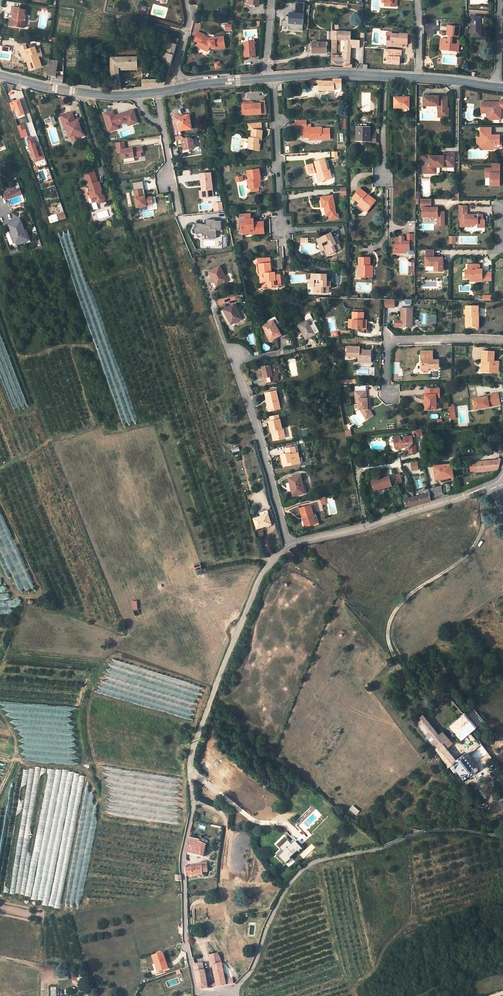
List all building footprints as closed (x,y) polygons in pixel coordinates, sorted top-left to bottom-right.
[(12,18),(12,19),(11,25),(11,26),(22,28),(22,27),(23,24),(24,24),(25,15),(26,9),(21,9),(21,8),(20,8),(15,7),(13,6),(12,13),(15,14),(14,18),(12,18)] [(295,13),(290,13),(290,16),(289,23),(303,24),(304,14),(295,13)] [(289,23),(290,16),(286,16),(286,19),(285,19),(285,21),(283,20),(282,26),(289,27),(289,29),(303,30),(303,24),(289,23)] [(481,37),(481,17),(471,17),(471,37),(481,37)] [(459,38),(460,27),(448,26),(447,36),(451,36),(451,39),(444,39),(443,50),(448,50),(448,49),(453,49),(452,51),(458,51),(459,40),(456,40),(456,37),(459,38)] [(390,45),(397,46),(397,43),(402,44),(407,44),(408,34),(408,30),(403,30),(403,33),(399,33),(399,34),(391,33),(391,35),(387,35),(386,42),(390,43),(390,45)] [(351,40),(351,32),(343,32),(340,31),(332,31),(332,39),(332,54),(332,64),(338,64),(344,64),(344,68),(352,68),(352,64),(350,64),(351,47),(351,40)] [(199,47),(208,51),(210,47),(216,46),(216,49),(226,47),(224,36),(215,38),(215,40),(210,41),(209,40),(205,38),(206,36),(206,35),(199,32),(196,40),(201,42),(199,47)] [(179,39),(174,38),(173,44),(170,43),(167,54),(165,53),(162,64),(167,65),(171,66),(179,39)] [(254,42),(244,42),(245,56),(256,55),(254,42)] [(326,42),(313,42),(313,53),(326,53),(326,42)] [(25,45),(18,47),(20,52),(21,52),(24,51),(26,57),(25,58),(26,61),(29,70),(41,66),(38,56),(41,55),(39,49),(36,50),(35,47),(27,50),(25,45)] [(401,50),(384,49),(384,64),(400,64),(401,50)] [(121,89),(119,70),(143,69),(144,57),(112,58),(112,69),(114,90),(115,90),(121,89)] [(56,76),(54,76),(56,60),(49,59),(49,65),(48,65),(47,75),(52,76),(52,82),(63,84),(64,77),(56,76)] [(333,79),(320,80),(320,84),(319,91),(334,90),(336,93),(339,93),(341,91),(341,87),(341,82),(342,79),(333,79)] [(424,105),(439,105),(439,110),(443,110),(443,116),(449,116),(449,107),(448,107),(448,96),(439,96),(439,95),(424,95),(424,105)] [(402,97),(395,97),(395,108),(403,108),(403,111),(409,111),(409,99),(402,99),(402,97)] [(25,114),(19,99),(13,101),(16,110),(18,116),(25,114)] [(501,100),(501,102),(482,101),(482,112),(487,112),(491,112),(491,116),(493,119),(501,119),(501,112),(499,110),(499,108),(501,108),(502,108),(502,100),(501,100)] [(244,103),(242,103),(243,114),(245,114),(245,104),(253,104),(252,102),(244,103)] [(253,104),(245,104),(245,114),(262,113),(266,113),(265,103),(261,104),(253,104)] [(113,110),(104,113),(110,131),(119,128),(118,124),(128,121),(129,125),(138,122),(134,109),(128,111),(129,112),(125,113),(124,112),(115,115),(113,110)] [(72,112),(71,113),(74,121),(76,121),(77,123),(79,123),(80,124),(81,123),(80,118),(75,120),(72,112)] [(71,113),(61,116),(65,128),(67,128),(68,127),(71,136),(72,141),(77,139),(78,137),(77,134),(82,133),(80,124),(79,123),(77,123),(76,121),(74,121),(71,113)] [(189,115),(175,117),(176,123),(174,123),(175,131),(177,131),(178,136),(175,137),(177,146),(183,145),(184,150),(194,148),(193,140),(190,138),(185,139),(182,136),(181,130),(191,129),(189,115)] [(302,127),(302,134),(309,134),(310,138),(312,138),(312,140),(330,139),(330,128),(315,129),(315,127),(311,128),(311,124),(307,124),(307,120),(298,121),(293,125),(297,129),(300,127),(302,127)] [(253,130),(252,138),(251,137),(250,148),(258,150),(259,139),(262,139),(263,130),(262,130),(261,123),(248,124),(249,130),(253,130)] [(23,124),(18,126),(22,138),(28,136),(23,124)] [(357,133),(357,141),(359,141),(362,141),(361,143),(364,146),(366,143),(366,141),(370,141),(370,135),(370,128),(368,128),(368,126),(359,126),(359,128),(357,127),(357,131),(357,133)] [(492,127),(481,127),(481,137),(484,137),(484,140),(485,142),(486,142),(486,147),(488,148),(490,149),(494,149),(496,148),(500,148),(502,146),(502,135),(497,135),(495,136),(496,137),(492,137),(492,135),(492,127)] [(33,137),(27,139),(35,162),(46,158),(41,146),(37,148),(33,137)] [(124,141),(116,142),(118,153),(122,152),(124,163),(130,162),(129,157),(134,156),(135,157),(142,156),(141,152),(143,151),(142,146),(126,149),(124,141)] [(444,155),(434,155),(434,157),(429,157),(429,155),(429,154),(423,153),(423,172),(436,172),(436,166),(440,166),(440,163),(447,163),(447,166),(454,166),(454,154),(448,154),(448,152),(444,152),(444,155)] [(328,169),(325,159),(315,162),(316,165),(317,169),(318,172),(319,172),(320,174),(319,174),(321,181),(330,178),(329,173),(331,173),(329,169),(328,169)] [(317,169),(316,165),(314,166),(313,163),(308,165),(311,173),(315,171),(315,169),(317,169)] [(500,163),(492,163),(492,168),(486,168),(486,173),(491,173),(491,177),(491,185),(500,185),(500,181),(500,177),(502,177),(502,172),(500,173),(500,163)] [(259,169),(247,171),(249,179),(247,180),(249,189),(251,188),(258,187),(260,187),(259,182),(258,178),(260,177),(261,177),(259,169)] [(211,170),(201,173),(203,183),(204,183),(207,196),(216,194),(211,170)] [(95,174),(85,177),(88,186),(90,186),(92,192),(90,193),(91,199),(95,198),(96,202),(99,204),(103,203),(105,199),(103,195),(102,195),(101,191),(102,191),(100,182),(98,183),(95,174)] [(143,181),(132,183),(134,191),(135,191),(137,207),(147,206),(147,205),(153,204),(152,197),(146,198),(145,196),(144,196),(143,190),(144,189),(143,181)] [(368,194),(361,189),(353,198),(360,203),(358,204),(367,211),(374,202),(367,196),(368,194)] [(13,191),(5,193),(7,199),(15,197),(13,191)] [(376,201),(368,194),(367,196),(374,202),(376,201)] [(333,195),(321,198),(323,207),(326,206),(326,208),(325,208),(326,216),(329,215),(336,214),(333,195)] [(431,198),(421,198),(421,206),(422,206),(422,214),(427,214),(427,216),(437,216),(437,220),(444,220),(444,210),(437,210),(437,206),(431,206),(431,198)] [(213,203),(214,211),(223,210),(222,201),(213,203)] [(467,205),(459,205),(459,218),(466,218),(465,223),(478,223),(478,227),(485,227),(485,220),(483,218),(483,214),(467,214),(467,205)] [(254,222),(251,223),(251,219),(251,214),(247,214),(247,220),(241,220),(242,233),(244,233),(250,233),(251,230),(254,230),(254,234),(264,233),(264,222),(254,222)] [(201,224),(196,224),(196,227),(194,227),(194,233),(203,233),(203,236),(209,236),(209,238),(216,238),(216,231),(221,231),(221,221),(216,221),(216,219),(206,219),(206,224),(201,224)] [(21,220),(10,224),(16,242),(28,238),(21,220)] [(331,233),(317,240),(319,244),(325,241),(327,245),(323,247),(328,256),(337,251),(334,246),(338,243),(340,242),(338,238),(335,240),(331,233)] [(410,245),(415,245),(415,233),(407,233),(407,241),(403,241),(400,241),(400,237),(395,237),(395,245),(395,253),(406,253),(406,250),(410,250),(410,245)] [(434,249),(426,249),(426,257),(425,257),(425,265),(434,265),(434,270),(443,271),(443,257),(438,257),(438,258),(436,258),(436,257),(434,257),(434,249)] [(370,258),(359,258),(359,277),(370,277),(370,266),(370,258)] [(269,259),(258,260),(259,265),(260,274),(264,274),(265,277),(262,278),(263,284),(263,287),(281,285),(280,274),(275,275),(271,275),(271,273),(270,263),(269,259)] [(480,280),(491,280),(491,272),(482,272),(482,271),(481,271),(480,270),(480,269),(480,265),(479,264),(469,264),(468,265),(468,270),(465,270),(465,278),(470,278),(475,278),(475,281),(480,281),(480,280)] [(228,280),(220,265),(209,271),(214,280),(215,280),(218,286),(228,280)] [(314,293),(324,293),(324,287),(329,287),(331,287),(331,282),(328,282),(326,282),(326,280),(328,280),(328,274),(312,274),(312,279),(319,279),(318,283),(314,283),(314,286),(314,293)] [(385,299),(385,307),(395,307),(395,299),(385,299)] [(242,318),(235,304),(224,309),(228,318),(230,317),(233,323),(242,318)] [(478,316),(478,306),(467,306),(467,326),(472,326),(474,326),(475,316),(478,316)] [(413,308),(402,308),(401,327),(410,327),(411,322),(412,322),(413,308)] [(354,312),(353,312),(353,319),(353,328),(363,329),(363,320),(364,313),(362,313),(359,312),(359,309),(354,309),(354,312)] [(266,331),(271,340),(277,337),(279,336),(281,335),(276,325),(273,320),(267,323),(264,325),(267,331),(266,331)] [(308,320),(299,325),(306,339),(316,334),(308,320)] [(360,346),(348,346),(347,356),(359,357),(359,360),(371,360),(371,350),(360,350),(360,346)] [(432,351),(421,351),(421,365),(423,364),(423,370),(429,370),(429,368),(439,368),(439,360),(433,360),(432,360),(432,351)] [(494,352),(483,351),(482,365),(484,365),(484,372),(492,372),(492,370),(498,371),(498,364),(492,364),(492,362),(493,361),(494,352)] [(275,364),(263,367),(266,383),(277,381),(275,375),(277,375),(275,364)] [(435,388),(425,389),(426,394),(425,395),(425,400),(425,405),(425,410),(436,409),(436,398),(436,394),(440,394),(439,389),(435,389),(435,388)] [(276,391),(266,393),(270,411),(278,409),(277,404),(279,404),(276,391)] [(367,391),(356,391),(356,402),(359,402),(359,410),(361,410),(361,411),(367,420),(373,415),(369,409),(368,409),(368,407),(369,407),(370,407),(370,398),(367,399),(367,391)] [(489,404),(500,402),(499,393),(487,395),(488,397),(473,399),(475,409),(490,406),(489,404)] [(270,417),(271,421),(269,421),(271,431),(272,431),(274,430),(276,440),(286,438),(283,427),(282,428),(280,419),(279,415),(270,417)] [(395,437),(394,439),(395,448),(398,450),(402,449),(402,448),(405,447),(408,449),(409,454),(417,453),(415,442),(413,442),(412,436),(405,437),(405,440),(402,440),(401,436),(395,437)] [(295,447),(285,449),(286,454),(282,455),(284,466),(298,463),(297,458),(299,458),(298,452),(296,452),(295,447)] [(483,461),(474,462),(475,471),(486,470),(487,470),(487,467),(499,466),(501,459),(486,461),(483,461)] [(451,464),(450,462),(443,463),(443,465),(441,465),(441,463),(434,464),(436,479),(454,476),(451,464)] [(301,476),(289,478),(291,488),(292,488),(294,495),(299,494),(299,497),(304,496),(301,486),(303,485),(301,476)] [(389,476),(372,481),(374,490),(392,485),(389,476)] [(441,487),(429,489),(429,493),(430,501),(443,497),(441,487)] [(429,493),(404,500),(406,505),(407,507),(416,505),(430,501),(429,493)] [(311,505),(300,508),(303,518),(305,517),(307,526),(319,523),(316,513),(313,513),(311,505)] [(272,525),(267,510),(260,513),(261,516),(254,519),(257,529),(266,526),(267,527),(272,526),(271,525),(272,525)] [(285,555),(290,560),(294,555),(289,551),(285,555)] [(439,707),(446,701),(444,698),(436,704),(439,707)] [(448,701),(456,710),(459,708),(451,699),(448,701)] [(464,715),(449,727),(456,735),(460,731),(464,737),(472,731),(475,728),(464,715)] [(417,722),(437,750),(449,740),(442,733),(439,736),(423,716),(417,722)] [(437,750),(449,767),(452,765),(464,780),(478,770),(478,769),(477,768),(476,768),(474,769),(463,756),(458,761),(457,759),(455,760),(446,749),(452,744),(449,740),(437,750)] [(186,852),(204,856),(205,848),(204,848),(205,845),(202,843),(199,842),(200,840),(189,838),(188,842),(186,852)] [(281,858),(286,864),(291,860),(290,859),(297,851),(298,852),(302,849),(296,842),(292,845),(290,843),(282,851),(285,854),(281,858)] [(291,860),(298,852),(297,851),(290,859),(291,860)] [(186,876),(202,874),(202,871),(207,870),(207,866),(202,866),(201,864),(193,865),(193,868),(191,868),(186,869),(186,876)] [(163,953),(153,956),(156,965),(154,966),(156,974),(164,972),(163,970),(168,969),(163,953)] [(233,984),(233,980),(226,981),(222,964),(221,958),(218,956),(216,954),(210,956),(211,960),(213,966),(216,983),(217,987),(233,984)] [(208,988),(205,970),(204,970),(203,964),(194,965),(198,988),(202,989),(208,988)] [(68,971),(58,972),(59,980),(69,979),(68,971)]
